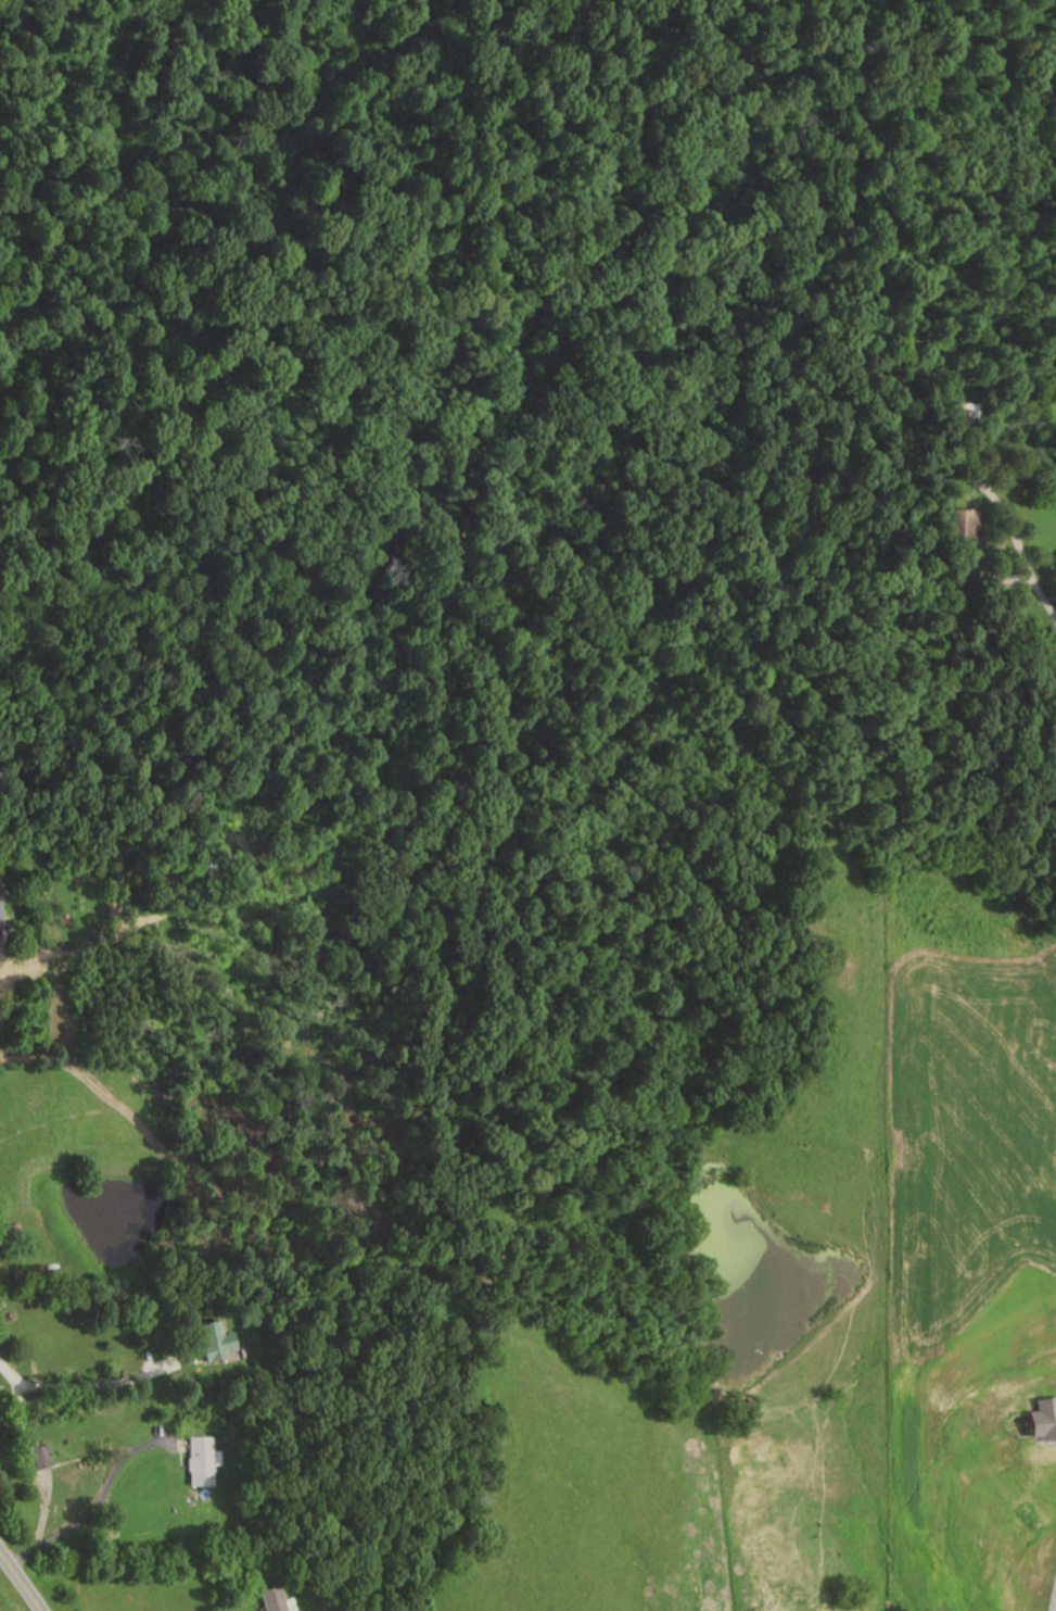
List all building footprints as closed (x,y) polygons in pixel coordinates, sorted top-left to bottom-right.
[(950,537),(976,537),(976,509),(950,509),(950,537)] [(206,1361),(238,1354),(234,1332),(222,1334),(219,1319),(199,1324),(206,1361)] [(214,1486),(214,1436),(189,1436),(189,1486),(214,1486)] [(32,1449),(37,1470),(54,1465),(48,1444),(32,1449)] [(265,1610),(295,1610),(292,1598),(284,1600),(279,1585),(259,1591),(265,1610)]
